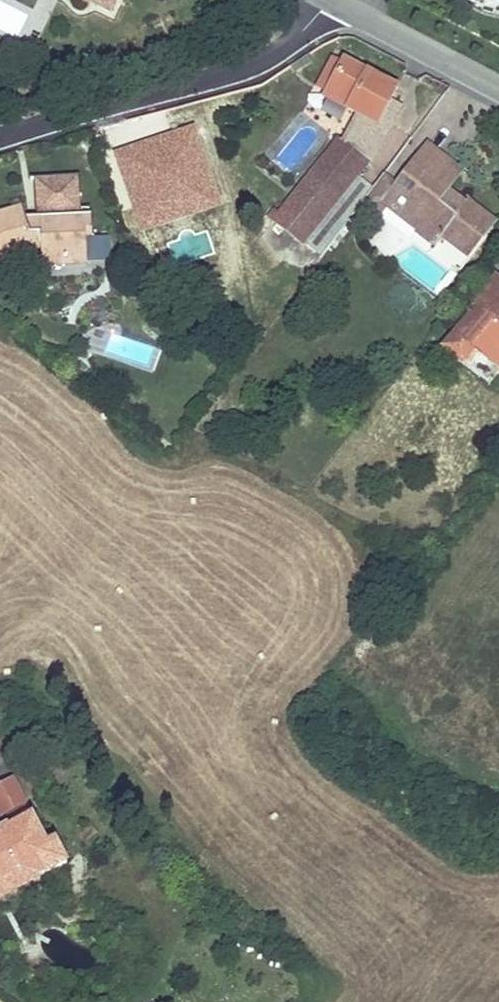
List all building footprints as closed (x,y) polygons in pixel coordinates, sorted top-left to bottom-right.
[(303,243),(321,257),(361,204),(373,188),(358,176),(366,165),(371,167),(403,109),(391,102),(394,95),(381,88),(384,83),(346,62),(344,66),(334,60),(319,87),(330,92),(326,98),(360,117),(344,145),(338,141),(279,215),(274,211),(269,218),(302,244),(303,243)] [(397,90),(384,83),(381,88),(394,95),(397,90)] [(194,132),(116,153),(137,228),(215,207),(194,132)] [(476,250),(487,236),(483,233),(494,219),(469,200),(466,202),(449,189),(440,200),(431,193),(451,167),(424,147),(394,186),(382,176),(373,188),(361,204),(407,240),(415,231),(434,246),(441,237),(469,259),(476,250)] [(440,200),(449,189),(460,174),(451,167),(431,193),(440,200)] [(26,220),(23,207),(0,214),(0,256),(12,252),(13,257),(42,248),(44,268),(87,266),(86,245),(86,237),(94,236),(93,216),(26,220)] [(483,233),(487,236),(498,222),(494,219),(483,233)] [(266,225),(249,244),(261,255),(278,237),(266,225)] [(13,257),(12,252),(0,256),(0,261),(13,257)] [(473,302),(478,306),(498,323),(498,280),(497,279),(494,276),(473,302)] [(478,306),(466,320),(498,347),(498,323),(478,306)] [(158,318),(150,329),(165,340),(173,329),(158,318)] [(10,830),(33,818),(28,807),(4,819),(9,828),(10,830)] [(33,818),(10,830),(9,828),(1,832),(0,832),(0,880),(19,871),(40,878),(67,864),(56,842),(48,846),(33,818)] [(40,878),(19,871),(0,880),(0,898),(40,878)]
